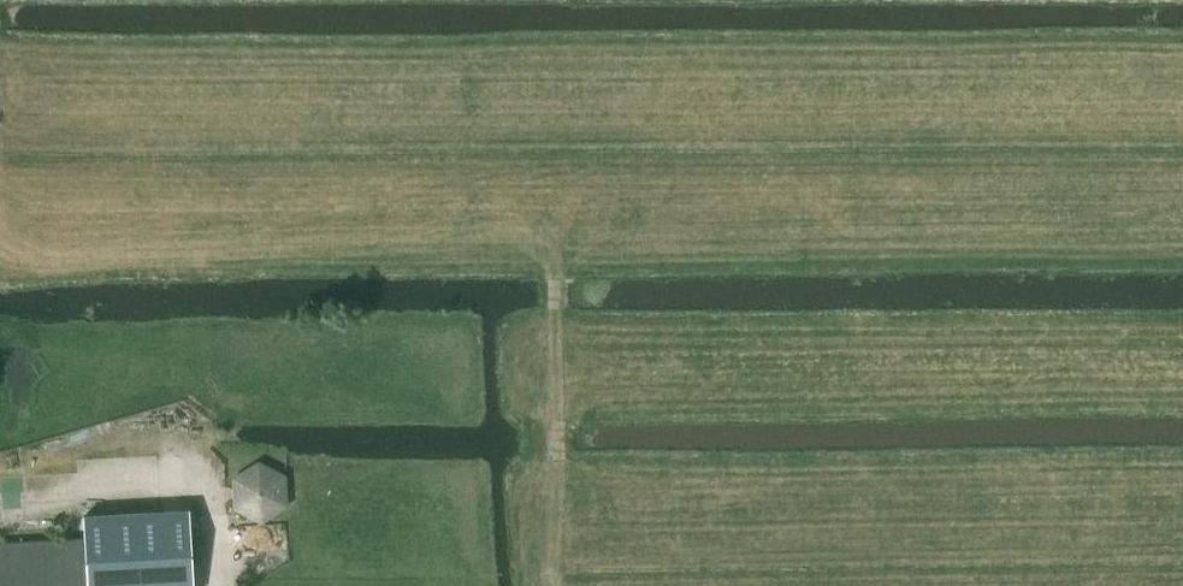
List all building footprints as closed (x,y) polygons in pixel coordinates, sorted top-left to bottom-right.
[(261,523),(284,507),(283,478),(258,465),(233,481),(235,509),(261,523)] [(188,511),(82,517),(84,540),(0,544),(0,585),(192,585),(188,511)]
